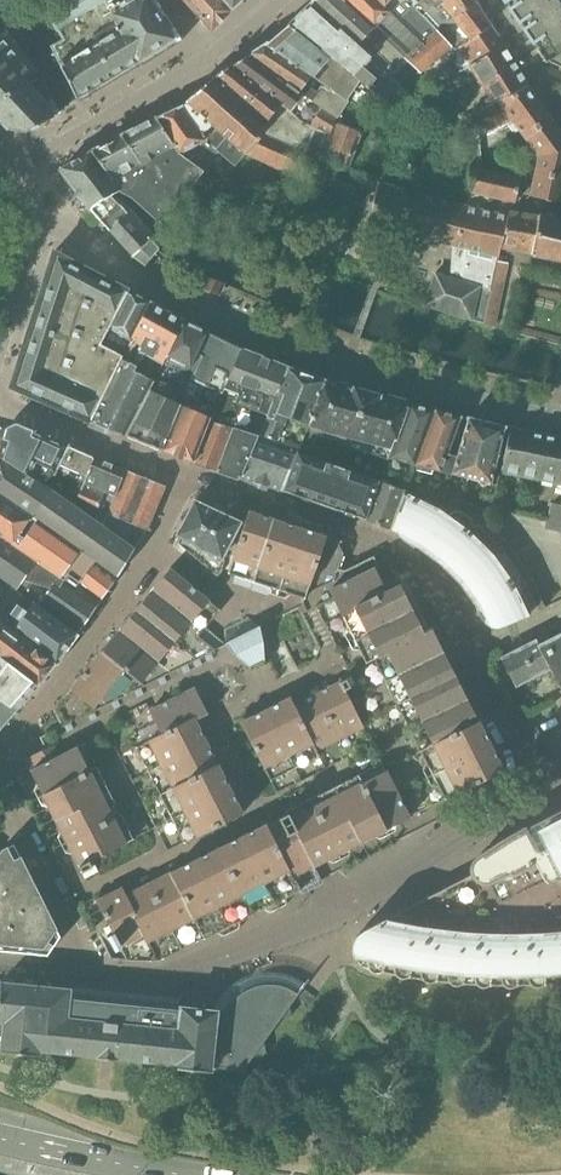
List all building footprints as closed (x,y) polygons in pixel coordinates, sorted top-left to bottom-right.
[(46,13),(53,24),(62,39),(52,45),(76,98),(78,97),(112,77),(175,39),(150,0),(67,0),(46,13)] [(212,30),(232,10),(223,0),(185,0),(212,30)] [(232,10),(242,0),(223,0),(232,10)] [(343,0),(313,0),(310,2),(392,77),(392,78),(408,61),(343,0)] [(408,61),(420,78),(450,54),(454,50),(426,20),(413,6),(412,5),(398,19),(379,0),(343,0),(408,61)] [(398,19),(412,5),(406,0),(379,0),(398,19)] [(412,5),(413,6),(426,20),(454,50),(471,39),(462,29),(453,19),(471,0),(441,0),(438,2),(436,0),(406,0),(412,5)] [(453,19),(462,29),(478,16),(481,13),(473,0),(471,0),(453,19)] [(504,2),(505,1),(510,8),(509,9),(518,22),(519,21),(524,28),(523,29),(532,42),(546,63),(548,61),(560,67),(560,0),(503,0),(504,2)] [(310,2),(287,24),(354,73),(353,75),(376,94),(380,94),(413,98),(392,78),(310,2)] [(450,54),(461,71),(463,70),(502,46),(481,13),(478,16),(462,29),(471,39),(454,50),(450,54)] [(354,73),(287,24),(267,44),(292,61),(323,84),(347,102),(365,114),(380,94),(376,94),(353,75),(354,73)] [(60,108),(45,80),(44,81),(2,29),(0,30),(0,120),(10,130),(25,133),(57,116),(54,112),(60,108)] [(292,61),(267,44),(266,44),(249,55),(337,117),(335,122),(341,124),(345,115),(340,112),(347,102),(323,84),(292,61)] [(484,84),(515,66),(514,64),(502,46),(463,70),(467,75),(472,72),(482,85),(484,84)] [(435,96),(450,81),(461,72),(461,71),(450,54),(420,78),(435,96)] [(328,134),(333,125),(335,122),(337,117),(249,55),(231,66),(277,100),(302,121),(323,132),(328,134)] [(231,67),(215,78),(269,123),(267,129),(307,146),(305,154),(314,158),(323,132),(302,121),(277,100),(231,66),(231,67)] [(498,101),(528,87),(527,85),(515,66),(484,84),(482,85),(489,97),(484,100),(483,100),(486,107),(497,102),(498,101)] [(298,175),(305,154),(307,146),(267,129),(269,123),(215,78),(214,78),(186,101),(186,102),(182,105),(204,137),(219,149),(218,149),(219,150),(218,151),(235,165),(246,152),(298,175)] [(483,132),(512,120),(540,103),(528,87),(498,101),(497,102),(486,107),(473,112),(474,113),(461,118),(466,130),(466,136),(482,132),(483,132)] [(540,103),(512,120),(538,157),(560,139),(560,130),(540,103)] [(181,106),(157,119),(178,153),(180,153),(202,170),(218,151),(219,150),(218,149),(219,149),(204,137),(182,105),(181,106)] [(166,212),(202,170),(180,153),(178,153),(157,119),(92,152),(121,191),(132,196),(159,221),(166,212)] [(333,125),(328,134),(321,154),(349,166),(362,132),(341,124),(335,122),(333,125)] [(538,157),(529,196),(560,203),(560,139),(538,157)] [(156,239),(115,195),(121,191),(92,152),(90,152),(60,170),(90,210),(133,256),(144,264),(147,260),(155,250),(157,248),(153,243),(156,239)] [(471,192),(492,197),(498,172),(469,166),(471,192)] [(521,177),(498,172),(492,197),(514,202),(521,177)] [(508,215),(490,212),(379,182),(379,181),(369,177),(366,188),(377,190),(368,223),(454,245),(452,278),(435,272),(426,305),(483,322),(498,256),(500,247),(508,215)] [(500,247),(533,253),(533,254),(560,259),(560,217),(559,219),(538,214),(537,216),(509,212),(508,215),(500,247)] [(108,328),(128,290),(55,252),(46,249),(3,384),(13,387),(91,421),(121,357),(122,357),(123,356),(117,353),(100,344),(108,328)] [(209,276),(207,279),(203,288),(217,294),(222,282),(209,276)] [(150,302),(128,290),(108,328),(100,344),(117,353),(123,356),(129,343),(150,302)] [(159,370),(184,320),(150,302),(129,343),(123,356),(122,357),(136,365),(134,370),(154,380),(157,374),(159,370)] [(181,384),(206,331),(189,323),(184,320),(159,370),(157,374),(181,384)] [(181,384),(177,394),(183,396),(180,405),(195,410),(205,385),(225,341),(221,339),(206,331),(181,384)] [(195,410),(202,413),(210,416),(243,349),(225,341),(205,385),(195,410)] [(243,349),(210,416),(211,418),(226,424),(234,427),(258,435),(259,434),(267,414),(288,367),(243,349)] [(121,357),(91,421),(125,435),(126,435),(148,392),(153,383),(154,380),(134,370),(136,365),(122,357),(121,357)] [(267,414),(259,434),(278,441),(298,449),(299,449),(309,424),(326,381),(290,368),(288,367),(267,414)] [(299,449),(298,449),(297,450),(309,454),(317,434),(346,444),(366,392),(326,381),(309,424),(299,449)] [(163,449),(180,405),(183,396),(177,394),(173,403),(148,392),(126,435),(125,435),(124,436),(162,451),(162,450),(163,449)] [(366,392),(346,444),(338,465),(380,479),(388,457),(409,403),(408,403),(366,392)] [(414,464),(434,409),(409,403),(388,457),(399,460),(414,464)] [(163,449),(162,450),(194,461),(211,418),(210,416),(202,413),(195,410),(180,405),(163,449)] [(468,418),(434,409),(414,464),(452,474),(452,473),(468,418)] [(226,424),(211,418),(194,461),(217,469),(218,469),(234,427),(226,424)] [(468,418),(452,473),(492,483),(506,427),(468,418)] [(0,450),(0,457),(74,506),(84,483),(95,457),(16,423),(8,426),(0,450)] [(234,427),(218,469),(241,476),(258,435),(234,427)] [(501,470),(539,478),(547,435),(511,427),(501,470)] [(258,435),(241,476),(282,490),(297,450),(298,449),(278,441),(259,434),(258,435)] [(540,479),(560,483),(560,438),(557,437),(547,435),(539,478),(540,479)] [(365,519),(366,519),(380,482),(381,480),(380,479),(338,465),(337,466),(309,455),(309,454),(297,450),(282,490),(365,519)] [(54,533),(117,577),(142,538),(147,529),(108,514),(115,496),(84,483),(74,506),(0,457),(0,495),(54,533)] [(95,457),(84,483),(115,496),(125,469),(95,457)] [(108,514),(147,529),(165,485),(125,469),(115,496),(108,514)] [(380,482),(366,519),(389,529),(403,493),(404,491),(380,482)] [(420,544),(443,560),(463,580),(479,603),(488,622),(490,622),(493,628),(546,607),(529,573),(507,542),(477,512),(464,528),(440,511),(409,496),(403,493),(389,529),(420,544)] [(494,493),(491,507),(511,511),(514,498),(494,493)] [(99,603),(117,577),(54,533),(0,495),(0,536),(40,565),(99,603)] [(223,570),(228,553),(224,551),(240,522),(195,500),(178,534),(181,535),(177,542),(218,576),(223,570)] [(552,503),(548,518),(546,518),(544,528),(560,531),(560,505),(552,503)] [(252,581),(272,519),(248,511),(229,573),(252,581)] [(343,553),(337,540),(272,519),(252,581),(290,593),(285,614),(301,605),(304,603),(306,596),(334,581),(343,553)] [(99,603),(40,565),(0,536),(0,575),(39,603),(79,631),(99,603)] [(404,572),(379,565),(349,581),(329,591),(304,603),(301,605),(261,625),(249,618),(226,630),(224,643),(19,747),(25,759),(56,821),(85,878),(120,946),(127,960),(127,961),(318,864),(504,770),(404,572)] [(137,609),(198,659),(216,650),(198,636),(220,609),(170,569),(137,609)] [(56,662),(79,631),(39,603),(0,575),(0,618),(56,662)] [(103,650),(147,685),(198,659),(137,609),(103,650)] [(0,618),(0,657),(38,684),(56,662),(0,618)] [(539,644),(536,639),(508,653),(501,657),(517,686),(551,669),(560,688),(560,633),(539,644)] [(71,689),(54,709),(63,727),(147,685),(103,650),(71,689)] [(16,710),(34,689),(38,684),(0,657),(0,699),(16,710)] [(16,710),(0,699),(0,729),(16,710)] [(477,857),(476,859),(474,861),(473,864),(472,866),(472,870),(473,873),(364,929),(362,931),(360,932),(358,934),(356,936),(355,938),(354,941),(353,943),(353,946),(352,948),(353,951),(353,953),(354,956),(355,959),(357,961),(359,963),(361,965),(364,967),(366,968),(369,969),(381,971),(407,976),(435,980),(462,983),(489,984),(516,985),(543,984),(560,982),(560,809),(533,824),(511,836),(490,849),(477,857)] [(48,954),(60,936),(56,928),(14,844),(2,849),(0,852),(0,950),(48,954)] [(304,983),(297,993),(292,990),(288,988),(283,986),(276,985),(270,984),(264,984),(259,985),(253,987),(249,988),(244,991),(239,995),(235,998),(232,1002),(229,1006),(226,1011),(225,1014),(217,1013),(217,1010),(180,1006),(179,1010),(69,999),(70,990),(70,989),(1,981),(0,992),(0,1046),(1,1046),(1,1051),(40,1055),(40,1049),(97,1055),(97,1057),(113,1059),(116,1059),(116,1057),(173,1063),(173,1067),(211,1071),(211,1067),(246,1071),(246,1069),(245,1068),(249,1062),(248,1061),(251,1058),(251,1057),(248,1042),(263,1039),(264,1040),(266,1036),(267,1037),(281,1018),(292,1015),(290,1006),(306,984),(304,983)] [(267,1054),(264,1040),(263,1039),(248,1042),(251,1057),(267,1054)]
